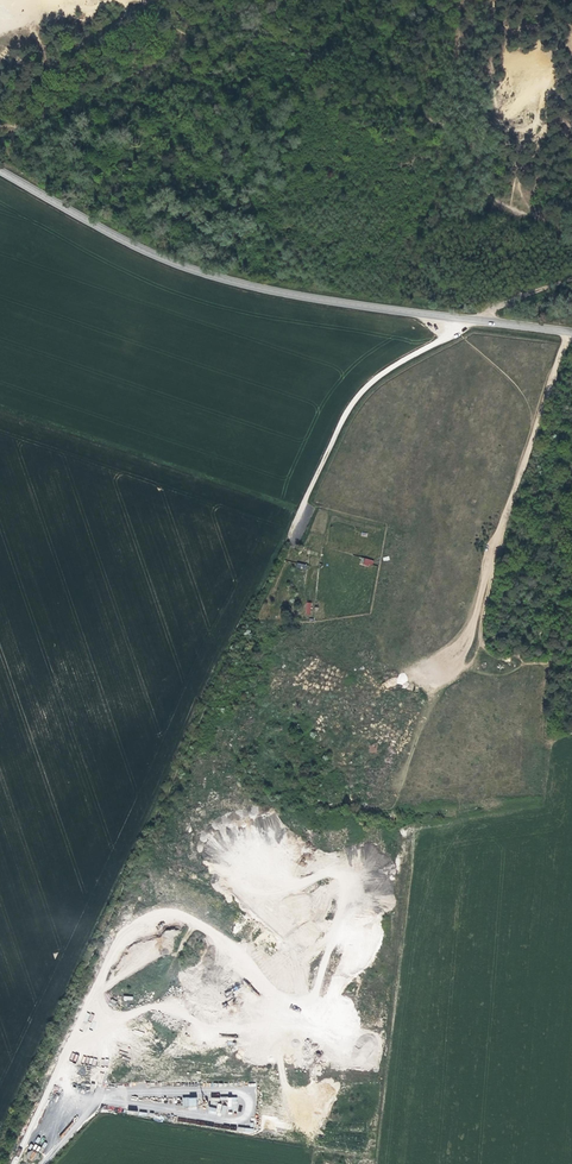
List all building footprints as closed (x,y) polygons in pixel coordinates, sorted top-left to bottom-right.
[(365,558),(363,564),(372,566),(374,561),(365,558)] [(72,1052),(69,1060),(76,1062),(78,1055),(72,1052)] [(83,1055),(81,1062),(95,1066),(97,1059),(83,1055)] [(225,1115),(227,1105),(219,1104),(220,1098),(219,1097),(219,1093),(212,1092),(210,1104),(217,1105),(216,1108),(209,1107),(208,1114),(216,1115),(216,1114),(225,1115)] [(196,1106),(196,1098),(182,1097),(182,1106),(196,1106)] [(30,1149),(26,1158),(33,1161),(37,1153),(30,1149)]
